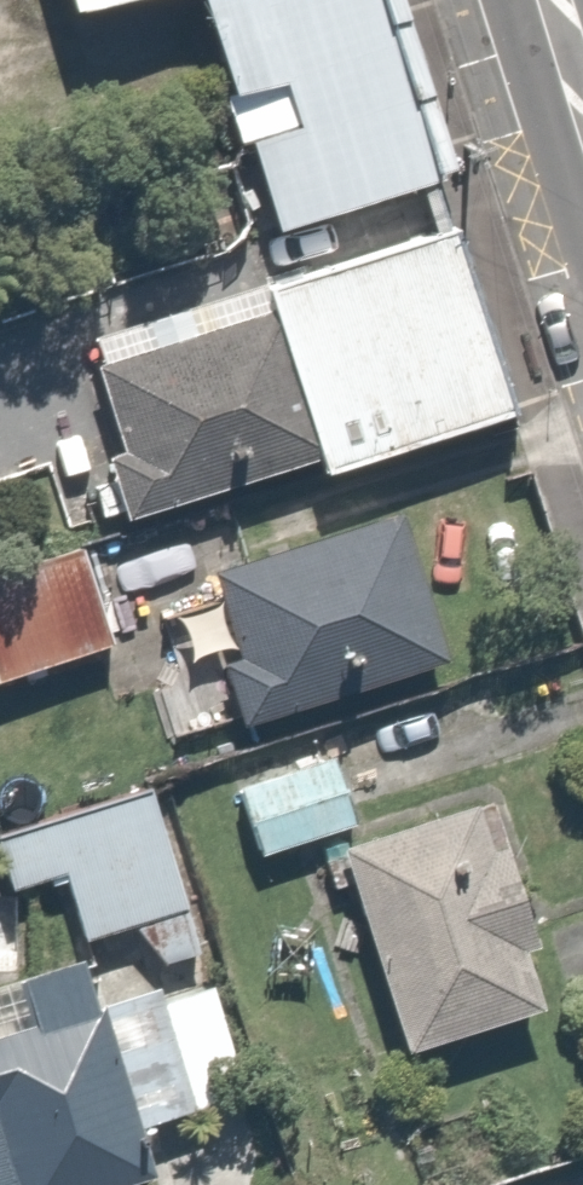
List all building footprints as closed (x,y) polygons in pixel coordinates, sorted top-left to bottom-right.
[(85,46),(238,0),(71,0),(85,46)] [(353,0),(272,0),(181,30),(256,259),(420,206),(353,0)] [(494,439),(431,243),(241,303),(304,500),(494,439)] [(287,498),(234,314),(56,365),(86,471),(68,476),(90,554),(287,498)] [(158,701),(174,759),(409,694),(367,546),(156,605),(181,695),(158,701)] [(95,671),(68,585),(0,607),(0,701),(95,671)] [(301,780),(178,818),(201,890),(323,852),(301,780)] [(451,816),(307,872),(372,1080),(519,1036),(485,952),(502,945),(451,816)] [(0,851),(0,915),(21,909),(40,976),(153,944),(117,818),(0,851)] [(74,995),(0,1016),(0,1184),(128,1184),(74,995)]
